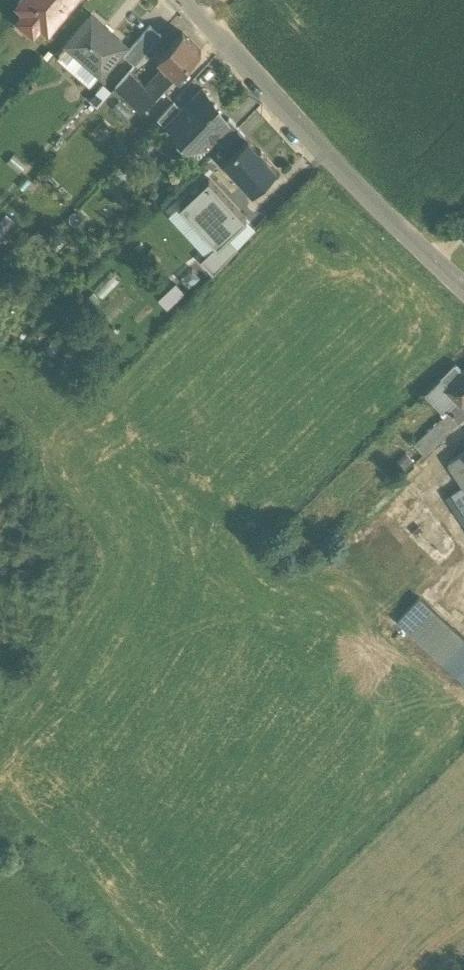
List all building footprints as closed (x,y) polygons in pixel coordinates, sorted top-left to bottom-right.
[(17,6),(23,12),(17,20),(39,38),(46,28),(52,33),(80,0),(22,0),(17,6)] [(126,44),(92,14),(68,42),(101,71),(126,44)] [(150,23),(125,52),(136,62),(162,33),(150,23)] [(183,30),(159,55),(169,65),(177,73),(202,48),(183,30)] [(165,67),(148,85),(157,94),(177,73),(169,65),(165,67)] [(148,85),(131,67),(116,85),(141,110),(157,94),(148,85)] [(184,107),(171,121),(172,122),(179,129),(177,131),(177,138),(182,142),(188,143),(188,148),(194,154),(214,133),(227,121),(226,119),(213,106),(217,102),(203,88),(184,107)] [(174,98),(158,116),(168,126),(172,122),(171,121),(184,107),(174,98)] [(227,121),(214,133),(223,142),(239,125),(230,115),(226,119),(227,121)] [(239,125),(223,142),(231,151),(248,135),(239,125)] [(231,151),(225,157),(254,188),(277,167),(266,155),(267,154),(260,146),(259,147),(248,135),(231,151)] [(218,244),(247,218),(210,177),(180,203),(218,244)] [(247,218),(218,244),(201,258),(214,272),(255,226),(247,218)] [(455,359),(440,373),(448,382),(463,368),(455,359)] [(463,368),(448,382),(446,385),(461,399),(462,400),(463,398),(463,367),(463,368)] [(451,408),(452,408),(440,419),(443,423),(427,438),(432,443),(463,413),(463,402),(462,400),(461,399),(451,408)] [(412,456),(406,449),(397,457),(403,464),(412,456)] [(449,498),(463,521),(463,487),(449,498)] [(419,596),(397,620),(463,681),(463,637),(419,596)]
